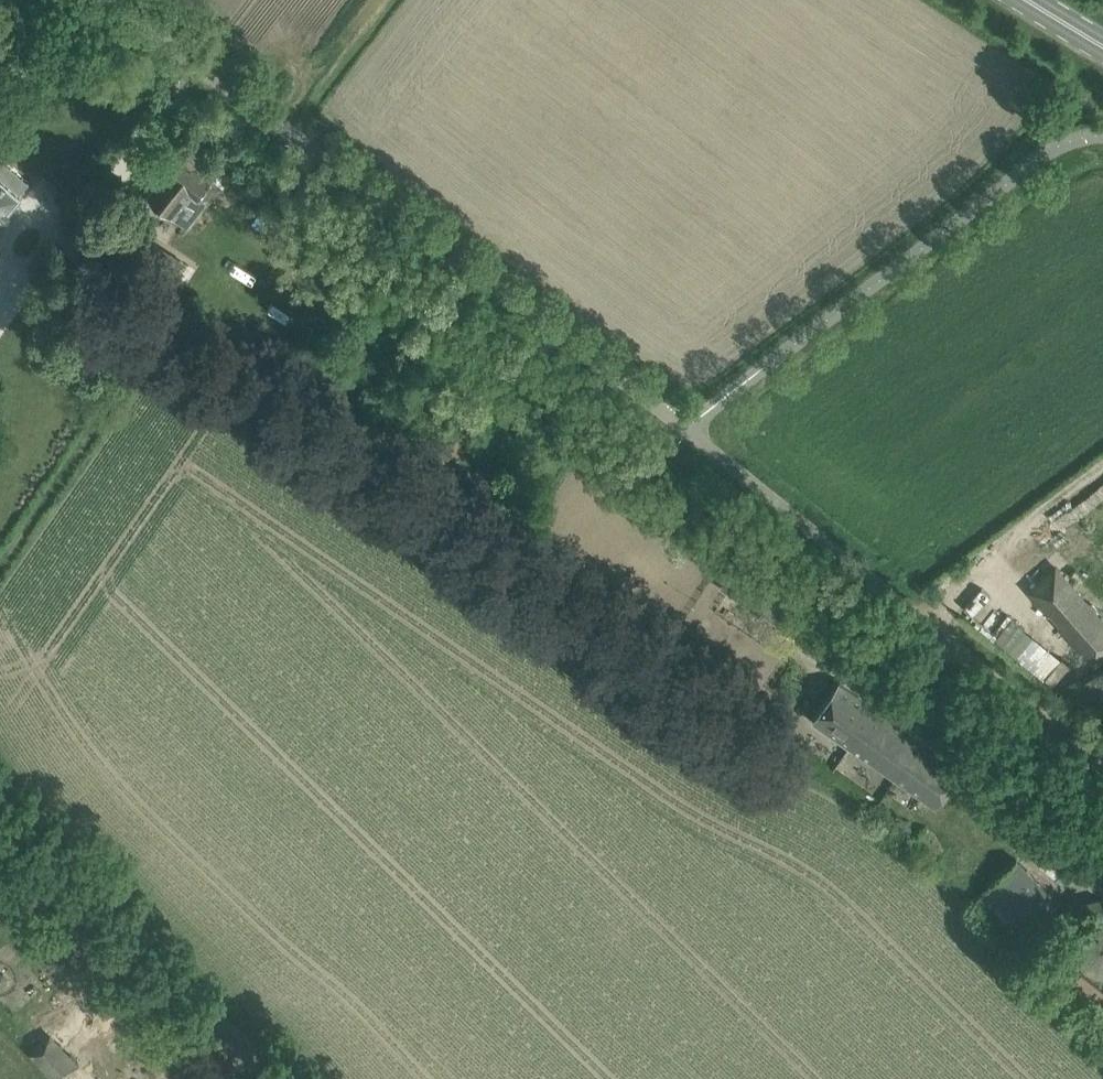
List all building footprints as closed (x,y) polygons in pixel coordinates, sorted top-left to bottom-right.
[(220,167),(185,138),(176,149),(175,149),(161,166),(167,171),(148,195),(187,225),(206,201),(198,195),(220,167)] [(21,193),(20,192),(29,182),(0,157),(0,218),(21,193)] [(119,236),(111,248),(171,286),(186,262),(146,237),(139,249),(127,241),(119,236)] [(1066,574),(1040,597),(1084,648),(1102,631),(1102,616),(1066,574)] [(840,680),(827,698),(813,718),(937,804),(963,766),(840,680)] [(1091,919),(1102,917),(1102,909),(1100,897),(1058,906),(1062,902),(1018,857),(978,896),(1023,941),(1026,939),(1035,947),(1058,923),(1059,926),(1091,918),(1091,919)] [(34,1050),(32,1052),(57,1078),(61,1078),(78,1064),(50,1035),(34,1050)]
